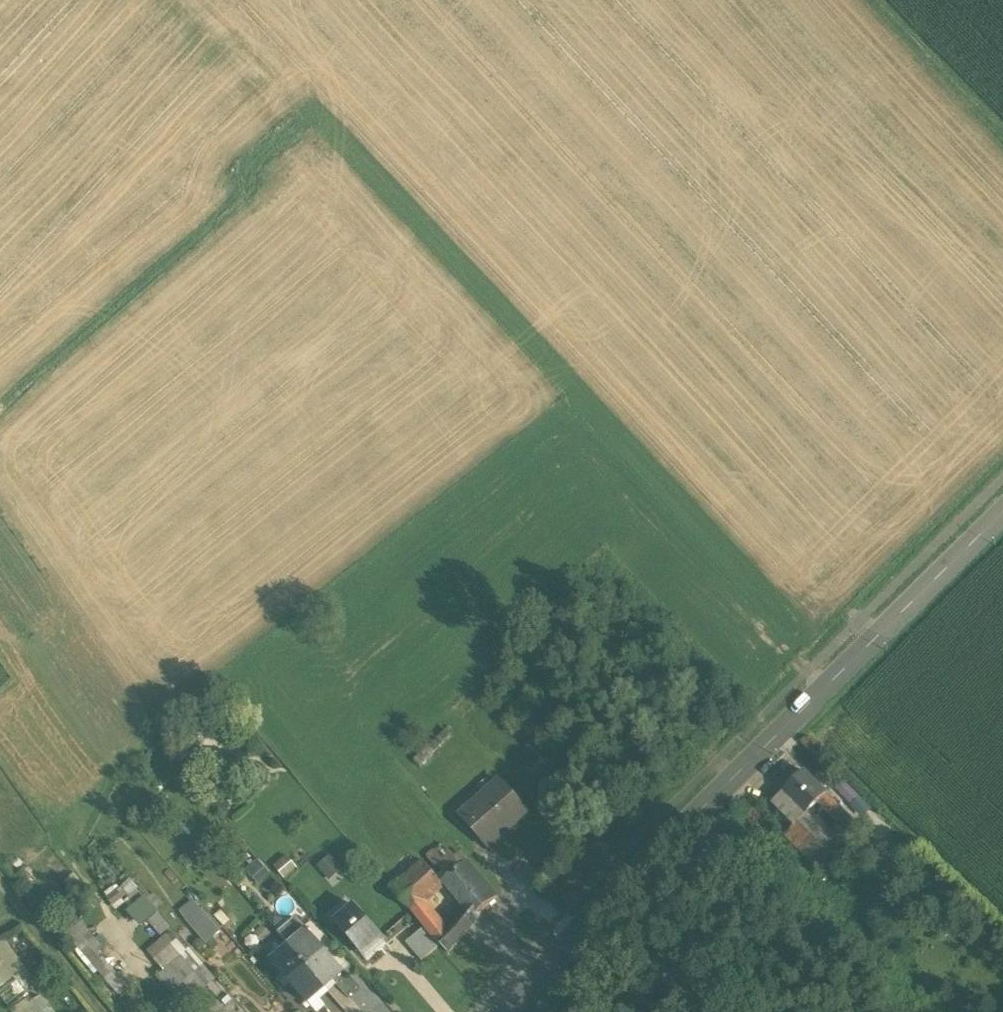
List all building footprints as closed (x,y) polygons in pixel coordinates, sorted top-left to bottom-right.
[(817,780),(814,783),(804,773),(772,804),(795,827),(826,796),(819,789),(823,785),(817,780)] [(499,782),(460,817),(487,847),(510,827),(508,824),(524,810),(499,782)] [(795,827),(785,837),(817,869),(849,836),(865,852),(873,843),(826,796),(795,827)] [(444,931),(421,903),(445,881),(444,880),(466,862),(460,854),(453,859),(441,845),(393,889),(436,941),(444,931)] [(498,897),(466,862),(444,880),(445,881),(466,906),(475,916),(476,915),(498,897)] [(139,929),(151,920),(162,935),(172,927),(134,876),(111,892),(139,929)] [(381,938),(354,906),(334,923),(361,955),(381,938)] [(444,931),(436,941),(447,953),(479,918),(476,915),(475,916),(466,906),(444,931)] [(203,913),(189,925),(205,944),(219,932),(203,913)] [(69,930),(112,995),(126,985),(84,920),(69,930)] [(298,922),(280,938),(290,949),(308,933),(298,922)] [(439,946),(424,928),(406,943),(421,962),(439,946)] [(342,972),(308,933),(290,949),(324,988),(342,972)] [(194,972),(172,947),(155,961),(177,987),(194,972)] [(324,988),(290,949),(271,964),(305,1004),(324,988)] [(21,1011),(54,1011),(41,992),(18,1007),(21,1011)]
